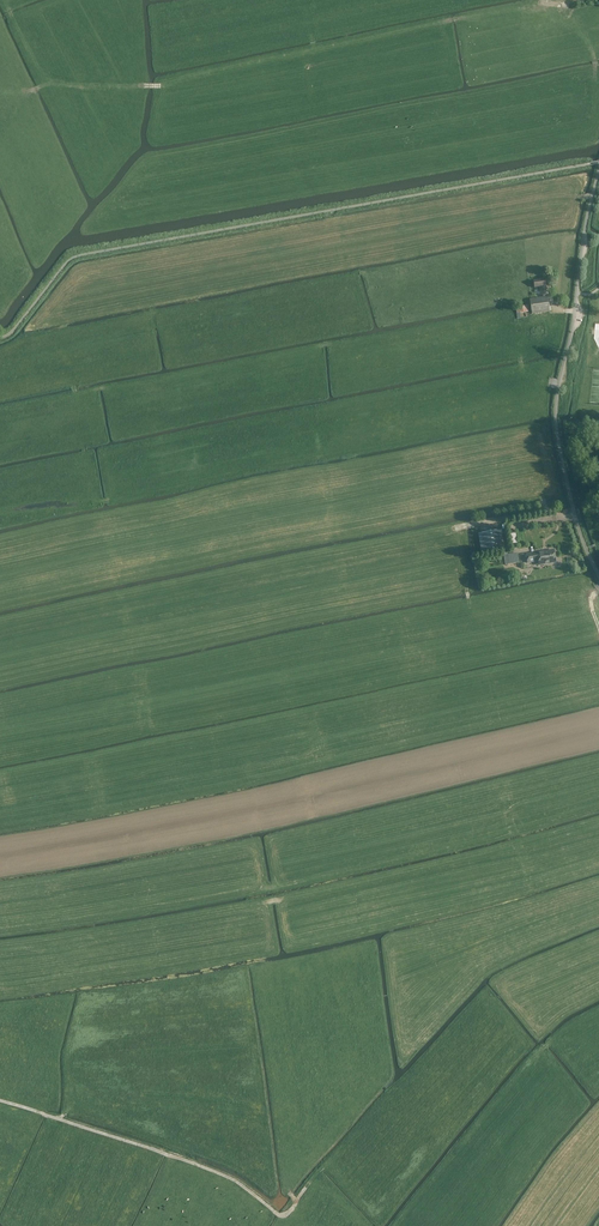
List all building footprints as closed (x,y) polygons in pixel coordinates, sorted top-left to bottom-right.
[(545,279),(534,281),(535,288),(539,287),(539,291),(547,290),(545,279)] [(548,298),(530,300),(532,315),(550,312),(548,298)] [(480,534),(483,554),(503,550),(500,530),(480,534)] [(539,563),(544,562),(545,563),(556,561),(554,551),(548,552),(543,553),(538,553),(538,552),(526,554),(528,563),(538,561),(539,563)] [(509,564),(519,563),(517,553),(507,555),(509,564)]
